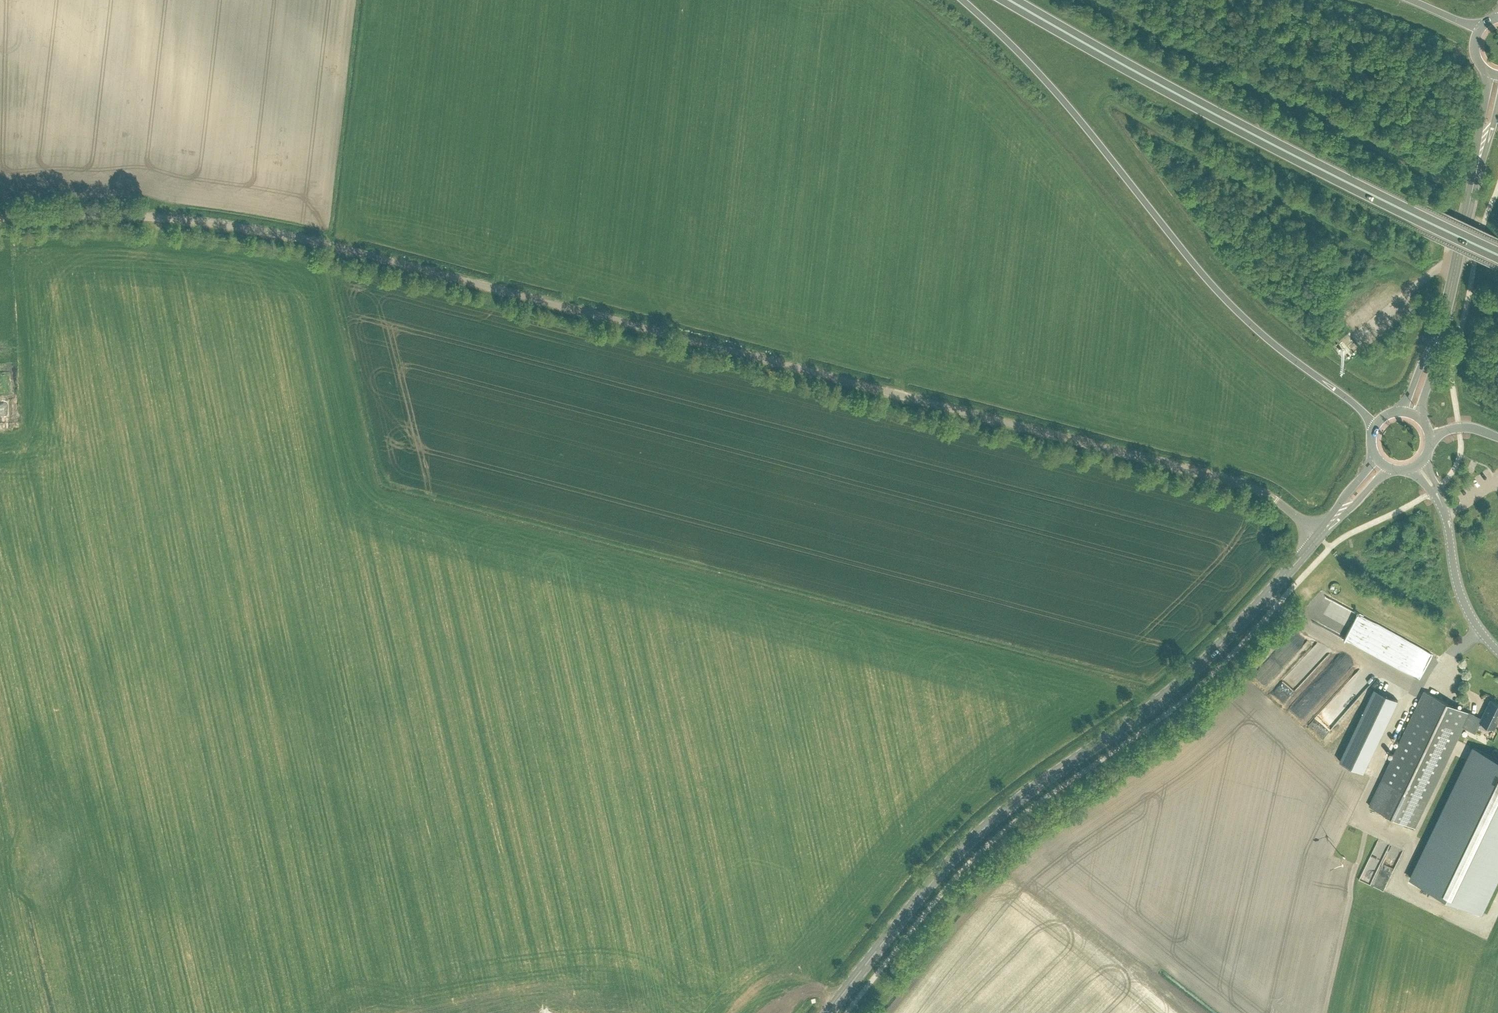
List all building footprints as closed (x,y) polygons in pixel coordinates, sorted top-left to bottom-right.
[(1494,132),(1497,120),(1492,118),(1488,130),(1494,132)] [(14,393),(11,401),(17,403),(20,395),(14,393)] [(1272,661),(1254,681),(1265,691),(1283,672),(1272,661)] [(1374,687),(1340,760),(1364,771),(1398,699),(1374,687)] [(1382,781),(1371,805),(1416,826),(1464,726),(1476,732),(1481,721),(1495,728),(1497,721),(1497,703),(1491,699),(1483,717),(1425,690),(1382,781)] [(1295,709),(1304,717),(1312,708),(1303,700),(1295,709)] [(1481,910),(1497,875),(1497,759),(1471,746),(1410,877),(1481,910)]
